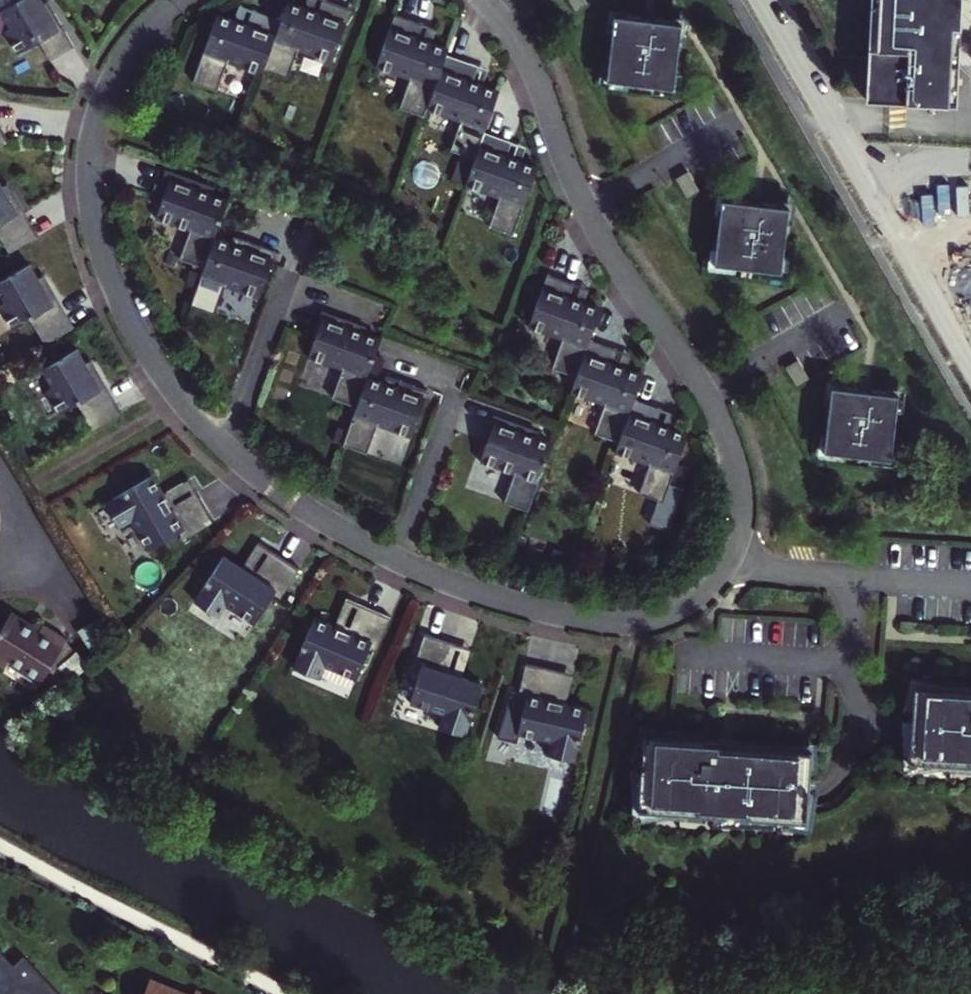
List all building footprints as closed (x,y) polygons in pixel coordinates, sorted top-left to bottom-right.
[(18,52),(36,40),(40,38),(37,34),(55,23),(43,1),(42,0),(13,0),(0,8),(11,25),(5,29),(18,52)] [(43,1),(55,23),(37,34),(40,38),(36,40),(48,60),(71,45),(45,0),(43,1)] [(323,0),(303,0),(300,9),(314,14),(311,23),(338,32),(347,8),(323,0)] [(962,0),(872,0),(866,99),(957,104),(962,0)] [(300,9),(283,3),(277,21),(259,70),(284,79),(294,50),(328,62),(338,32),(311,23),(314,14),(300,9)] [(243,26),(248,10),(235,6),(229,21),(243,26)] [(259,70),(277,21),(248,10),(243,26),(229,21),(213,16),(189,83),(213,92),(224,63),(258,75),(259,70)] [(394,13),(385,37),(413,47),(416,38),(431,43),(436,28),(394,13)] [(648,19),(608,14),(600,78),(667,86),(675,22),(648,19)] [(445,55),(447,49),(431,43),(416,38),(413,47),(385,37),(375,67),(409,79),(399,108),(423,116),(426,109),(436,79),(445,55)] [(487,70),(445,55),(436,79),(463,88),(466,80),(482,85),(487,70)] [(483,131),(497,91),(482,85),(466,80),(463,88),(436,79),(426,109),(460,121),(449,150),(473,158),(475,155),(483,131)] [(525,146),(483,131),(475,155),(502,164),(505,155),(520,161),(525,146)] [(498,197),(487,225),(512,233),(536,166),(520,161),(505,155),(502,164),(475,155),(473,158),(464,185),(498,197)] [(158,198),(160,199),(177,205),(183,185),(214,196),(217,188),(168,171),(158,198)] [(212,237),(226,200),(214,196),(183,185),(177,205),(160,199),(153,219),(187,231),(177,259),(202,268),(202,267),(212,237)] [(23,227),(6,199),(2,201),(0,198),(0,241),(23,227)] [(756,204),(715,199),(708,265),(775,273),(783,207),(756,204)] [(3,256),(31,240),(23,227),(0,241),(0,251),(3,256)] [(245,239),(232,234),(229,243),(242,247),(245,239)] [(202,268),(189,304),(213,313),(223,284),(257,296),(274,249),(245,239),(242,247),(229,243),(212,237),(202,267),(202,268)] [(15,325),(33,315),(41,329),(69,312),(52,284),(47,286),(32,261),(0,280),(0,286),(8,299),(2,303),(15,325)] [(588,287),(546,273),(538,297),(565,307),(568,298),(583,303),(588,287)] [(561,339),(551,368),(576,376),(581,362),(589,338),(600,308),(583,303),(568,298),(565,307),(538,297),(527,328),(561,339)] [(41,329),(48,341),(76,325),(69,312),(41,329)] [(358,333),(345,329),(347,323),(318,313),(302,357),(338,370),(328,399),(352,407),(363,375),(375,340),(358,333)] [(360,328),(347,323),(345,329),(358,333),(360,328)] [(626,368),(631,353),(589,338),(581,362),(607,371),(610,362),(626,368)] [(44,391),(57,413),(74,403),(82,417),(110,400),(93,372),(89,374),(74,349),(39,369),(50,387),(44,391)] [(576,376),(570,392),(604,403),(594,432),(618,440),(625,420),(634,396),(642,373),(626,368),(610,362),(607,371),(581,362),(576,376)] [(395,380),(393,385),(380,381),(363,375),(352,407),(338,445),(363,453),(373,425),(407,437),(423,390),(395,380)] [(393,385),(395,380),(382,375),(380,381),(393,385)] [(866,393),(825,388),(817,452),(884,460),(892,396),(866,393)] [(656,421),(671,426),(676,411),(634,396),(625,420),(652,430),(656,421)] [(82,417),(90,429),(118,413),(110,400),(82,417)] [(495,504),(520,512),(543,445),(527,440),(513,435),(515,430),(486,420),(471,464),(505,475),(495,504)] [(670,481),(687,431),(671,426),(656,421),(652,430),(625,420),(618,440),(614,451),(649,462),(639,491),(658,497),(650,522),(670,527),(683,485),(670,481)] [(528,435),(515,430),(513,435),(527,440),(528,435)] [(151,475),(105,503),(119,527),(130,521),(148,550),(179,532),(183,538),(213,521),(196,492),(170,507),(163,494),(151,475)] [(196,492),(189,479),(163,494),(170,507),(196,492)] [(263,553),(243,576),(254,585),(274,562),(263,553)] [(226,562),(192,604),(213,622),(222,612),(248,634),(271,606),(277,611),(300,583),(274,562),(254,585),(243,576),(226,562)] [(345,631),(357,603),(344,597),(332,625),(345,631)] [(312,617),(291,666),(316,677),(322,665),(353,679),(368,645),(375,648),(388,616),(357,603),(345,631),(332,625),(312,617)] [(0,626),(0,667),(4,669),(8,662),(42,681),(55,656),(65,637),(39,623),(36,630),(7,614),(0,626)] [(449,643),(417,633),(406,666),(413,669),(402,703),(435,714),(430,726),(457,735),(474,684),(453,677),(439,672),(449,643)] [(61,664),(76,651),(65,637),(55,656),(61,664)] [(463,648),(449,643),(439,672),(453,677),(463,648)] [(61,664),(72,679),(90,663),(80,647),(76,651),(61,664)] [(550,672),(517,664),(509,698),(517,700),(509,735),(542,743),(539,756),(566,763),(579,710),(557,705),(543,702),(550,672)] [(564,675),(550,672),(543,702),(557,705),(564,675)] [(970,768),(970,696),(968,695),(968,691),(907,687),(902,763),(970,768)] [(635,735),(630,811),(799,823),(804,751),(696,744),(696,739),(635,735)] [(10,965),(0,954),(0,974),(10,965)] [(20,957),(10,965),(0,974),(0,993),(54,993),(20,957)] [(151,984),(146,993),(172,993),(151,984)]
